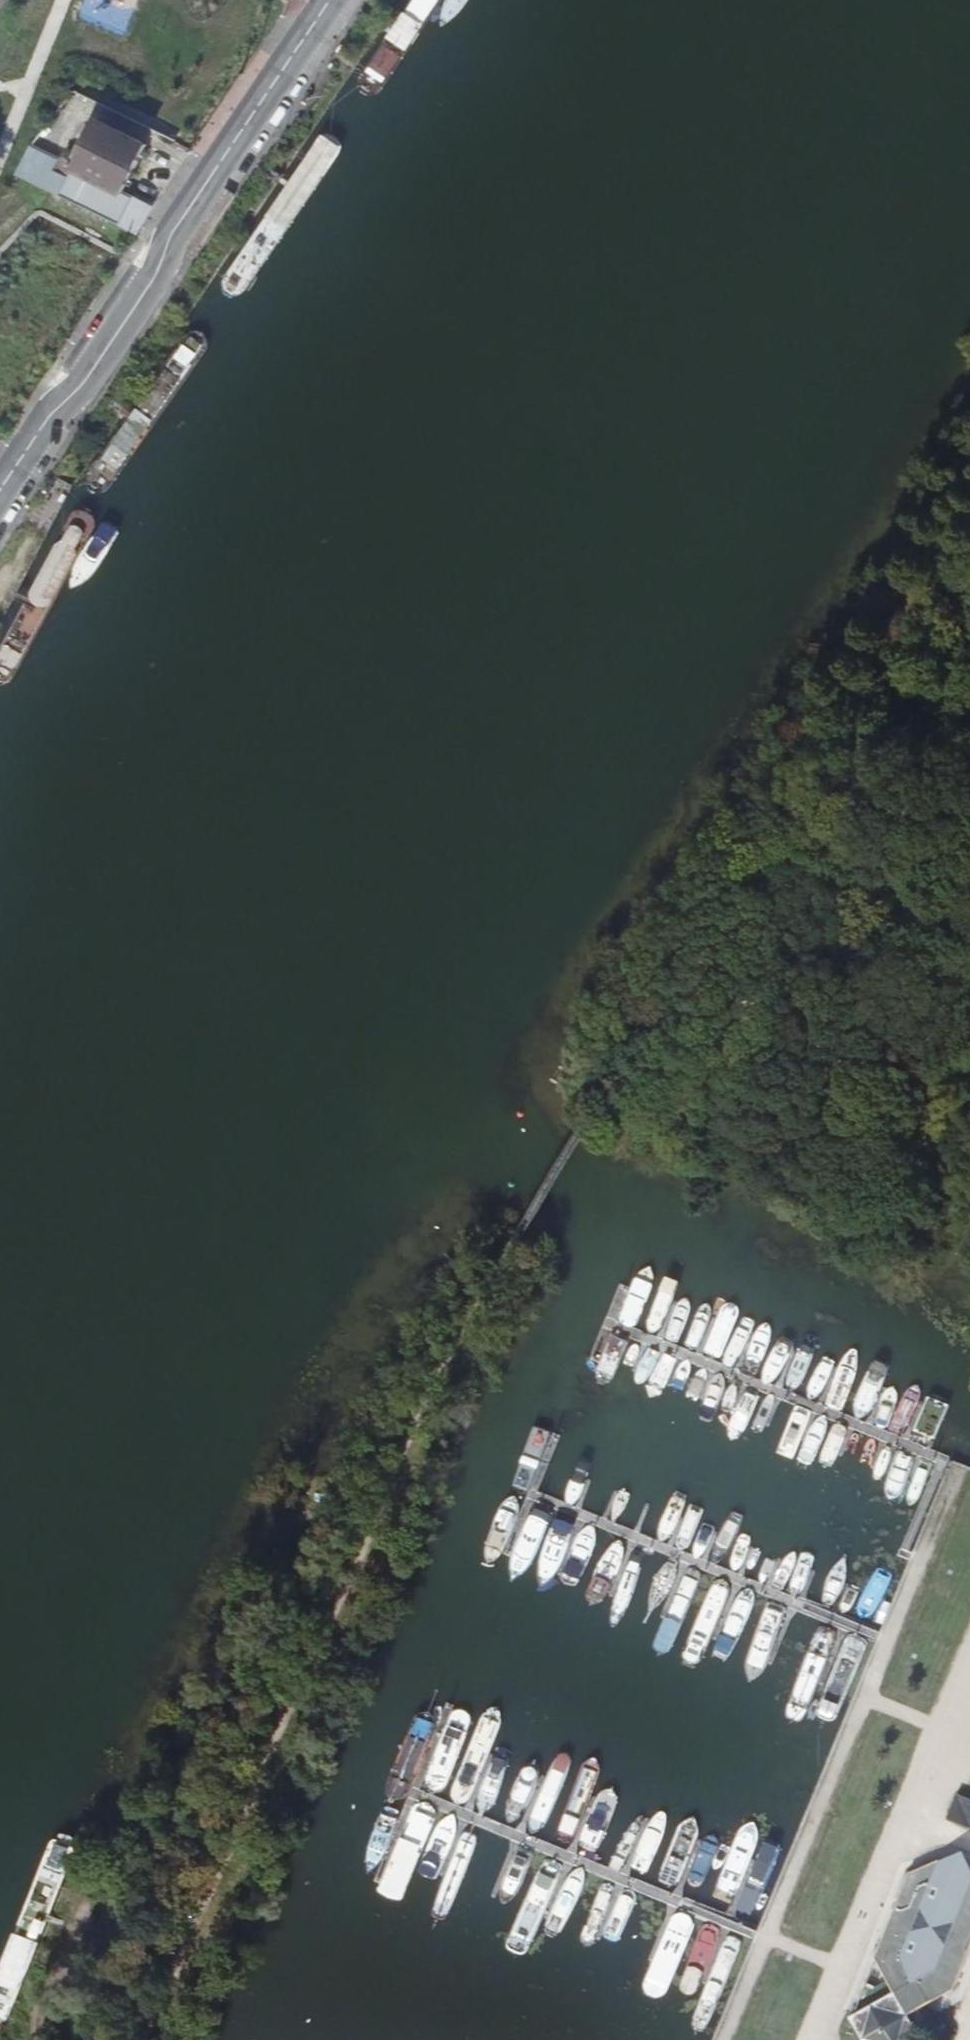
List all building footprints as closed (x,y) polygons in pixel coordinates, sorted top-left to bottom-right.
[(72,171),(121,195),(125,186),(146,144),(98,120),(75,165),(72,171)] [(29,151),(17,176),(60,196),(72,171),(75,165),(64,160),(33,144),(29,151)] [(125,186),(121,195),(72,171),(60,196),(122,225),(129,230),(137,235),(155,202),(125,186)] [(956,1791),(947,1814),(969,1824),(969,1797),(956,1791)] [(969,1947),(969,1875),(940,1862),(911,1875),(877,1959),(895,1992),(850,2018),(858,2033),(862,2039),(915,2039),(919,2038),(906,2015),(953,1989),(969,1947)]
